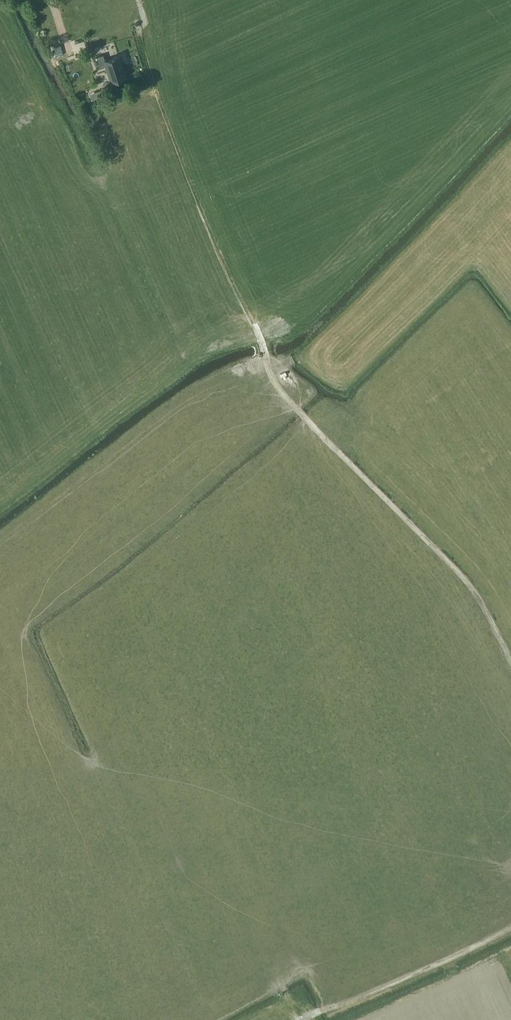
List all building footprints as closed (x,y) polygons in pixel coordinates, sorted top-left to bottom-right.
[(103,54),(96,57),(99,67),(105,66),(110,82),(125,77),(118,56),(105,60),(103,54)]
